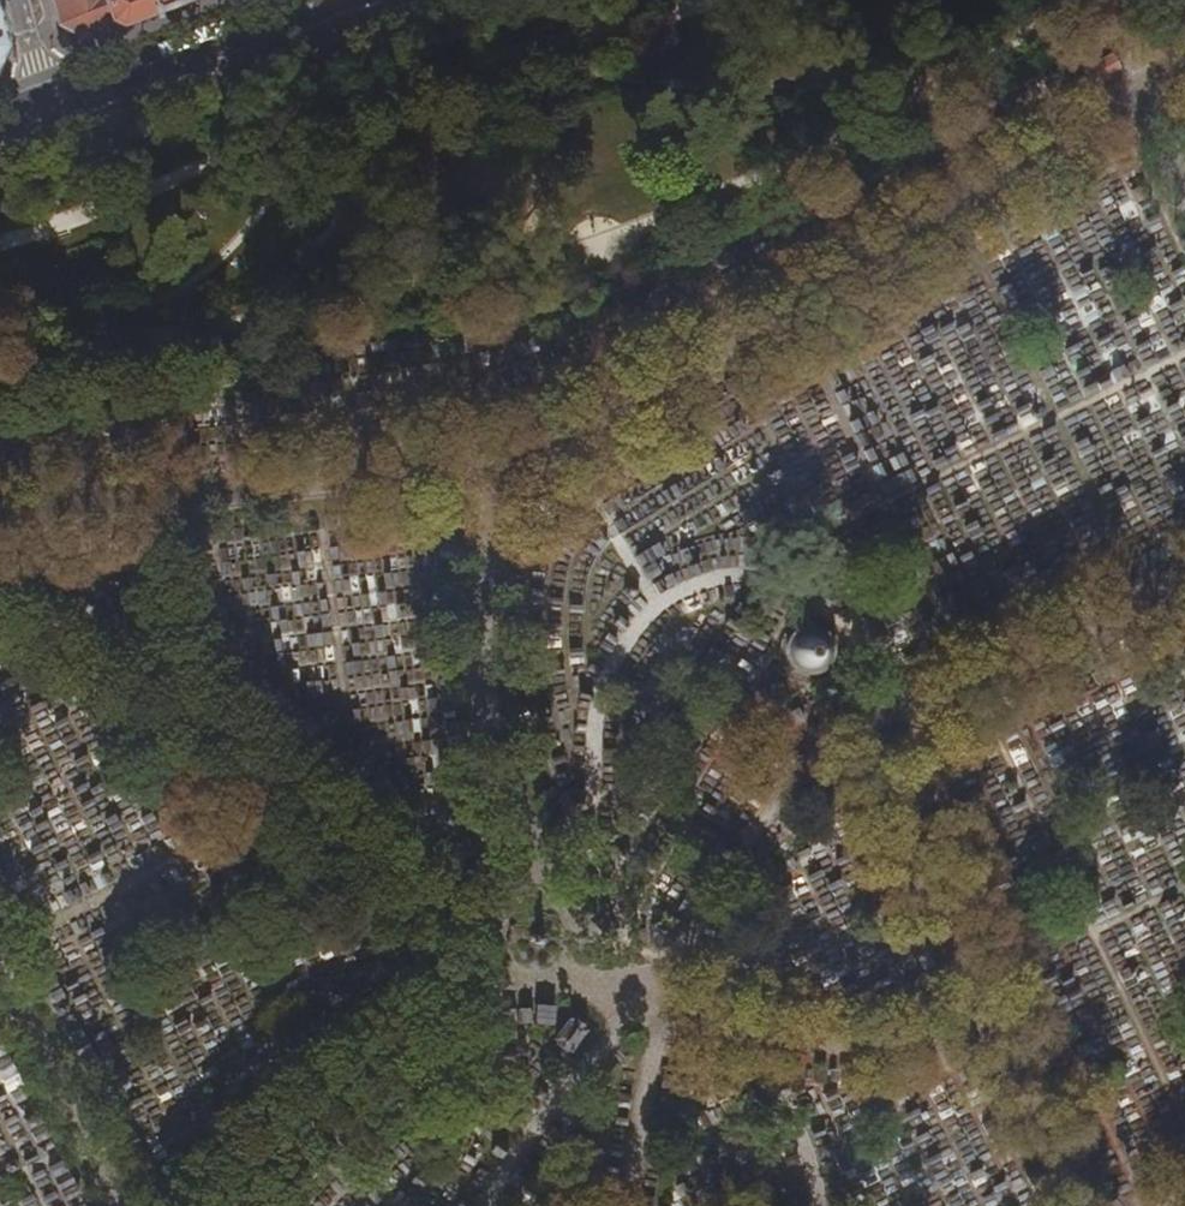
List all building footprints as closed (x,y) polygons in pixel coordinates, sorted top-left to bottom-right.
[(60,22),(87,36),(172,4),(182,0),(55,0),(60,22)] [(784,662),(785,668),(790,674),(795,677),(802,678),(809,677),(814,673),(818,667),(819,660),(817,654),(813,648),(807,645),(800,644),(794,645),(788,649),(785,655),(784,662)]
